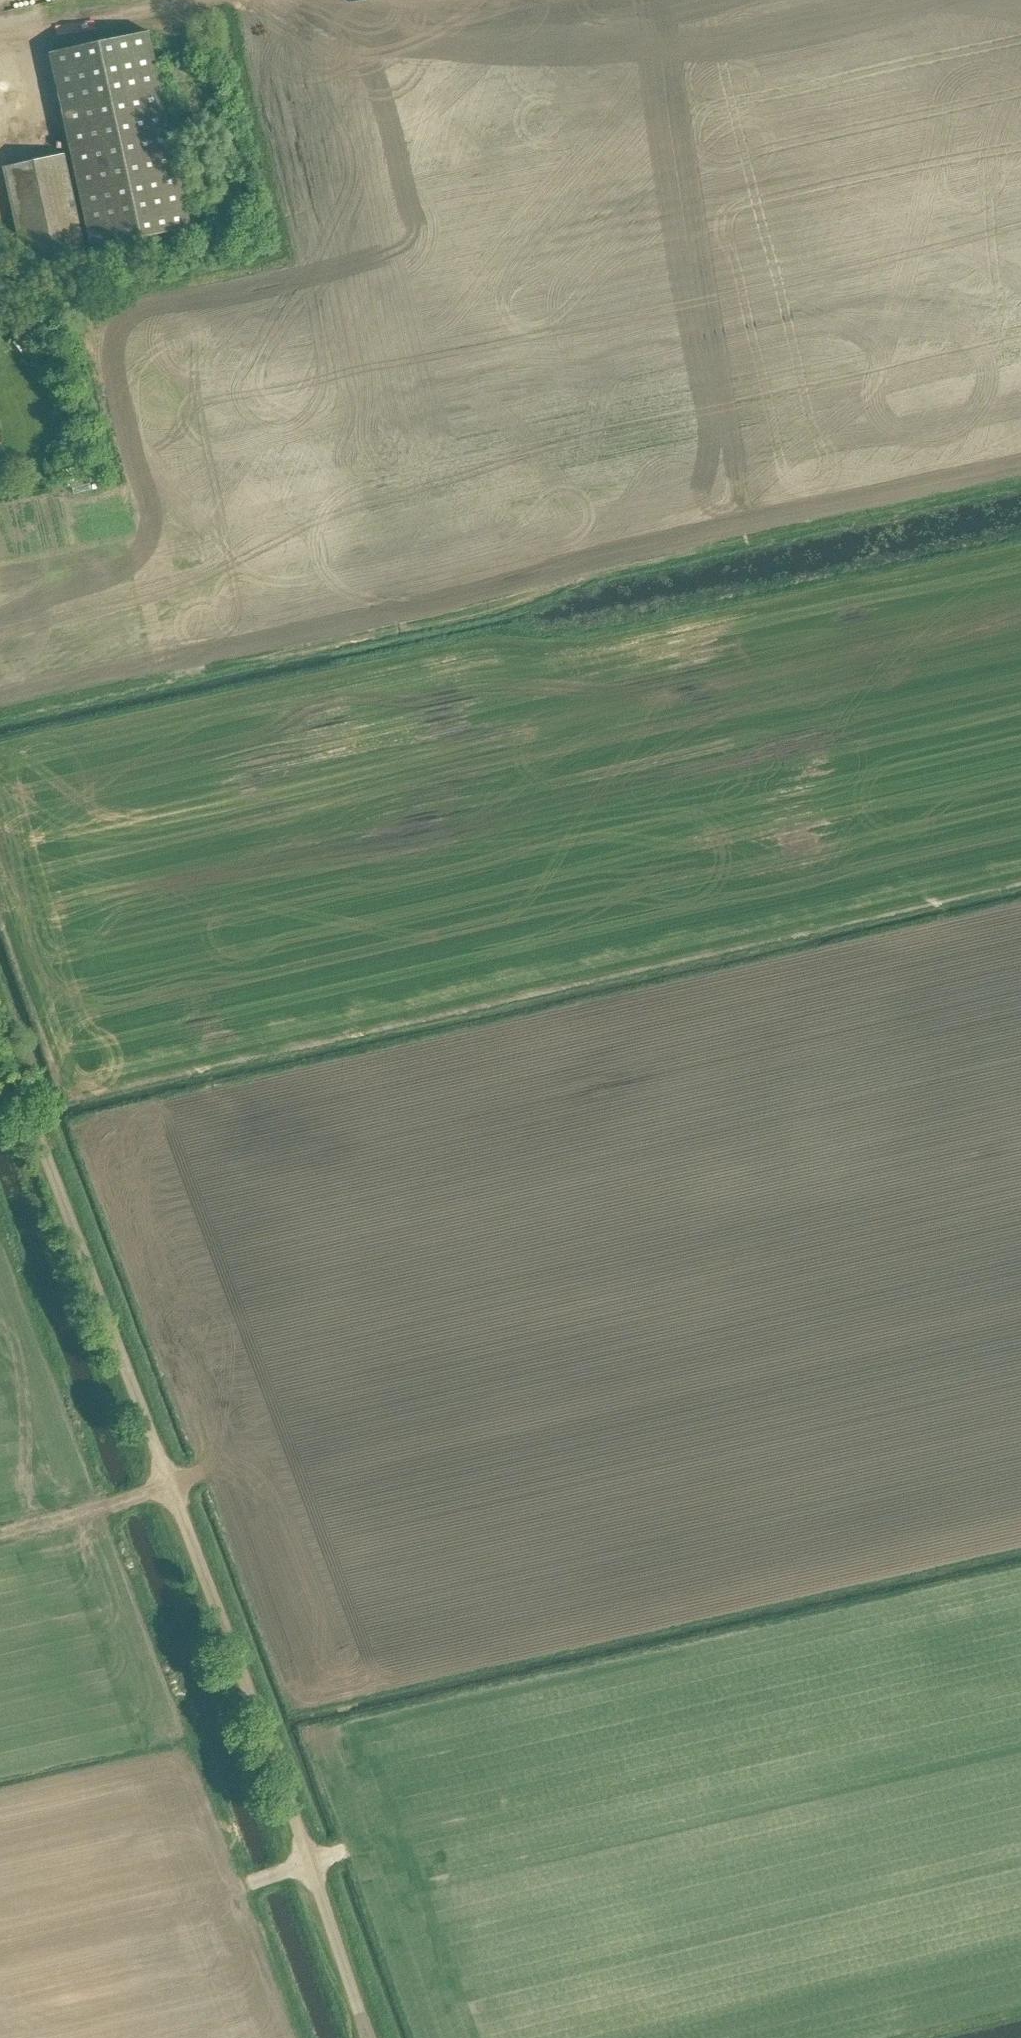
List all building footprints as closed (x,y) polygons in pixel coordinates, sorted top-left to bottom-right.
[(61,59),(101,246),(194,229),(153,39),(61,59)] [(27,276),(87,263),(64,155),(3,168),(27,276)]
